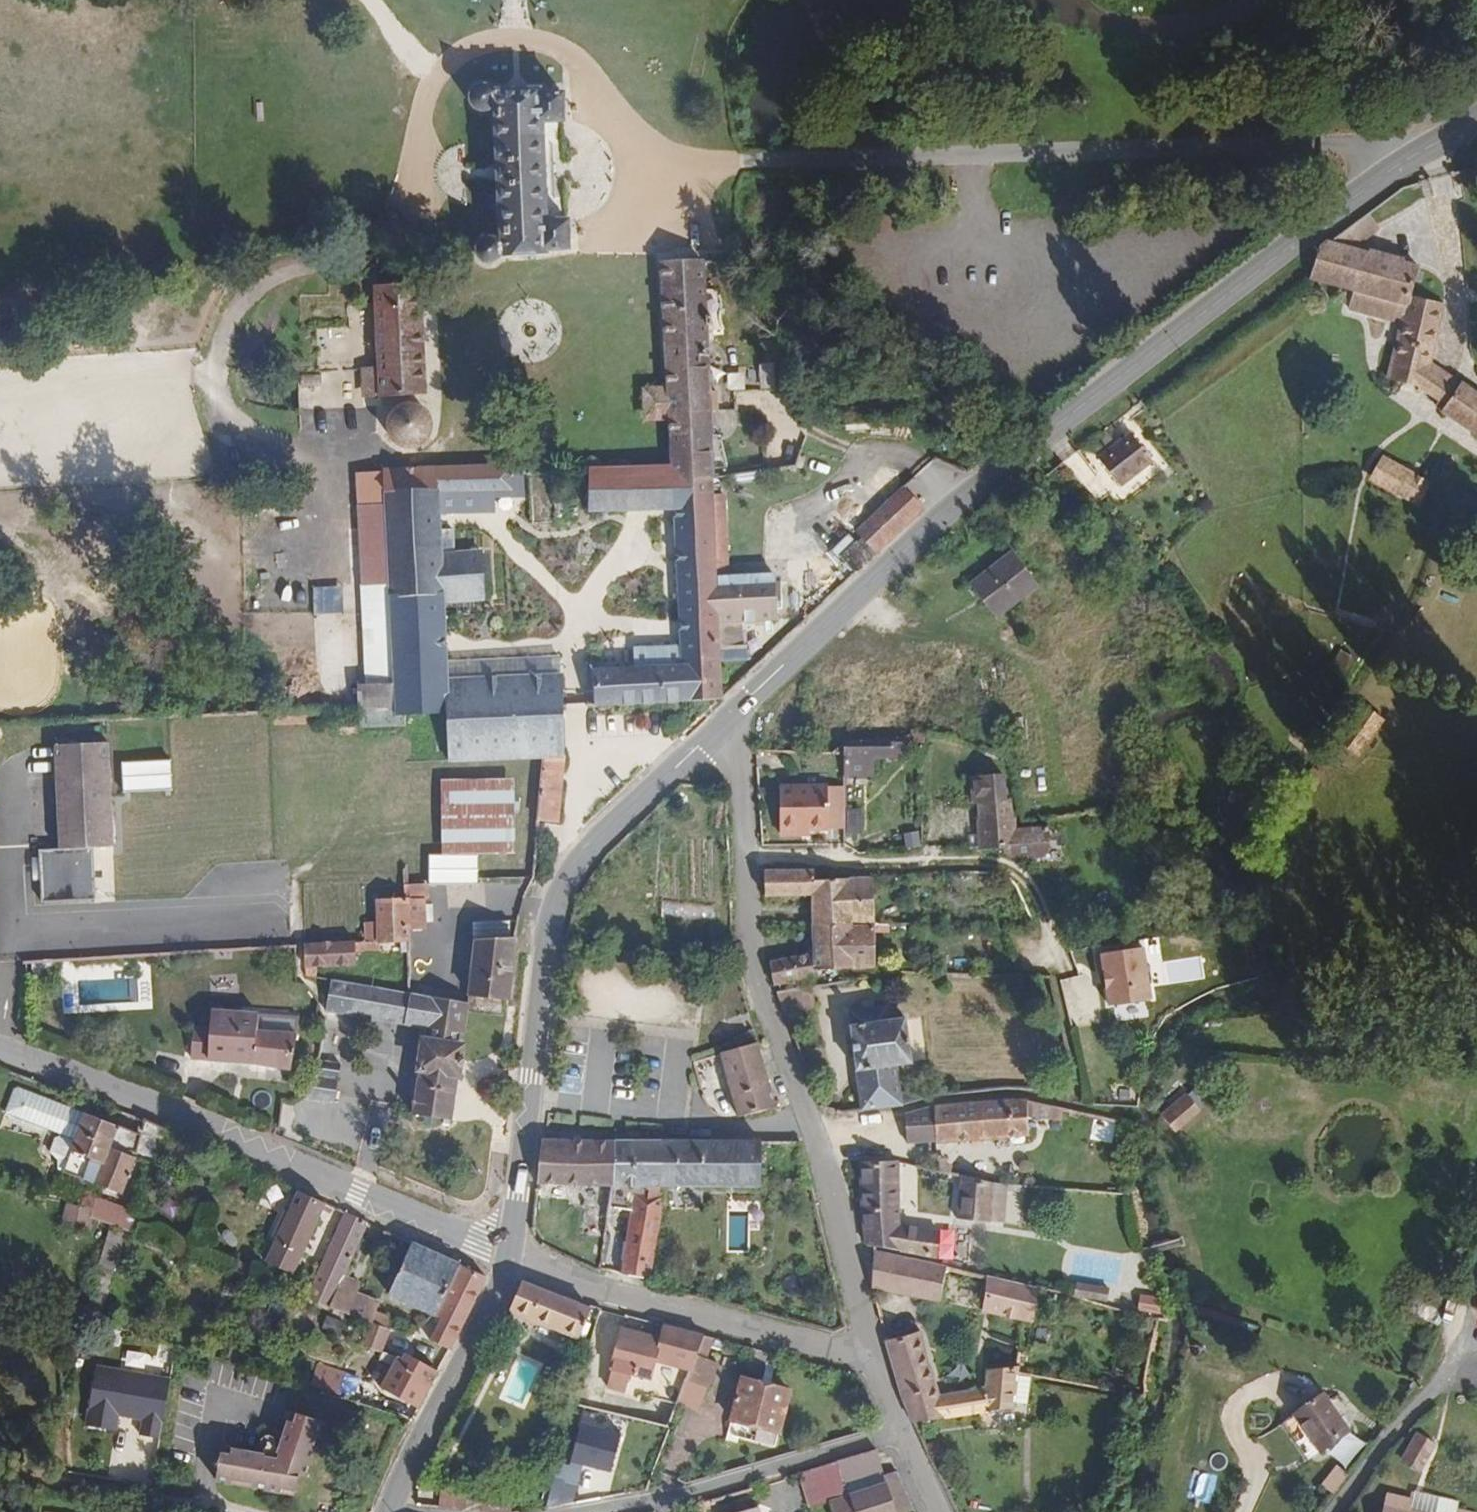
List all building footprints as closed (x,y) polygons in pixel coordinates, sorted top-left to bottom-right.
[(566,108),(565,78),(544,79),(543,71),(504,74),(492,67),(483,68),(477,73),(473,80),(474,92),(478,97),(484,101),(489,101),(501,99),(507,221),(498,218),(492,217),(484,222),(479,227),(478,234),(479,240),(483,248),(489,251),(497,252),(508,247),(552,245),(552,239),(571,239),(571,210),(549,210),(545,110),(566,108)] [(1385,223),(1375,208),(1339,236),(1359,244),(1385,223)] [(1339,236),(1326,246),(1326,255),(1322,266),(1322,273),(1365,285),(1359,305),(1413,321),(1394,388),(1432,401),(1430,406),(1476,428),(1476,380),(1438,362),(1446,302),(1414,294),(1421,268),(1403,258),(1359,244),(1339,236)] [(676,374),(679,409),(680,456),(718,455),(719,471),(737,470),(726,434),(717,433),(716,399),(724,399),(723,376),(714,376),(713,321),(710,248),(671,249),(676,374)] [(426,276),(386,277),(387,296),(391,386),(414,384),(432,383),(426,276)] [(391,386),(387,296),(358,298),(358,320),(325,323),(326,364),(319,364),(321,413),(322,413),(322,429),(386,427),(384,387),(391,388),(391,386)] [(676,374),(649,375),(650,411),(679,409),(676,374)] [(415,395),(414,384),(391,386),(391,388),(392,416),(394,411),(399,403),(404,398),(409,396),(415,395)] [(424,397),(415,395),(409,396),(404,398),(399,403),(394,411),(392,416),(392,426),(395,428),(399,434),(405,438),(415,440),(425,438),(432,433),(436,426),(438,419),(436,410),(434,404),(430,401),(424,397)] [(1132,437),(1099,463),(1119,490),(1153,465),(1132,437)] [(462,456),(394,460),(401,576),(406,677),(408,713),(449,712),(452,758),(548,752),(543,824),(566,825),(570,751),(566,751),(563,669),(491,672),(448,674),(443,593),(441,543),(440,518),(456,517),(453,483),(525,477),(524,464),(523,452),(462,456)] [(1373,476),(1396,488),(1407,466),(1383,454),(1373,476)] [(680,456),(590,461),(591,504),(681,500),(686,627),(687,639),(687,655),(666,657),(598,661),(600,704),(725,699),(729,696),(727,658),(724,567),(722,546),(720,501),(719,479),(719,471),(718,455),(680,456)] [(1423,502),(1433,479),(1407,466),(1396,488),(1423,502)] [(876,530),(890,545),(941,500),(920,477),(871,524),(876,530)] [(731,501),(720,501),(722,546),(732,545),(731,501)] [(854,548),(868,565),(890,545),(876,530),(868,538),(866,537),(854,548)] [(481,541),(441,543),(443,593),(484,591),(481,541)] [(1015,552),(971,585),(997,619),(1040,585),(1015,552)] [(724,567),(727,658),(753,657),(752,640),(743,640),(742,627),(742,614),(786,613),(784,565),(724,567)] [(406,677),(401,576),(376,577),(381,679),(406,677)] [(341,585),(312,585),(313,615),(342,615),(341,585)] [(1422,633),(1417,642),(1443,656),(1449,646),(1422,633)] [(687,655),(687,639),(665,641),(666,657),(687,655)] [(406,677),(381,679),(358,680),(360,716),(408,713),(406,677)] [(1388,719),(1374,710),(1347,749),(1361,758),(1388,719)] [(408,713),(360,716),(361,729),(409,727),(408,713)] [(850,736),(843,742),(844,769),(872,769),(873,754),(890,754),(890,733),(850,736)] [(67,795),(62,795),(67,850),(47,851),(51,903),(105,899),(101,847),(121,845),(112,741),(58,745),(62,782),(68,782),(67,795)] [(125,789),(173,788),(172,759),(124,761),(125,789)] [(987,791),(994,791),(1020,786),(1017,762),(986,763),(987,791)] [(517,773),(446,776),(449,849),(522,845),(517,773)] [(834,826),(833,783),(784,785),(785,833),(806,832),(806,827),(816,827),(834,826)] [(849,784),(839,783),(833,783),(834,826),(839,826),(850,825),(849,784)] [(1064,836),(1063,833),(1061,813),(1025,815),(1022,786),(1020,786),(994,791),(996,807),(990,808),(991,826),(991,829),(993,829),(993,839),(1015,839),(1030,852),(1056,850),(1064,836)] [(987,840),(993,839),(993,829),(991,829),(991,826),(984,826),(985,837),(987,840)] [(922,831),(903,833),(905,851),(924,848),(922,831)] [(832,882),(830,872),(766,879),(769,901),(819,903),(821,932),(881,930),(878,877),(838,881),(832,882)] [(438,882),(438,876),(419,876),(419,892),(438,891),(438,882)] [(439,921),(438,891),(419,892),(390,893),(391,918),(391,924),(379,924),(380,939),(312,944),(312,945),(313,965),(338,964),(366,961),(365,948),(393,946),(393,938),(422,937),(421,921),(439,921)] [(881,930),(821,932),(823,954),(882,953),(881,930)] [(516,991),(522,935),(513,935),(470,935),(463,1002),(510,1010),(512,990),(516,991)] [(1146,951),(1114,952),(1098,953),(1099,970),(1105,970),(1106,1005),(1148,1004),(1146,951)] [(823,960),(779,968),(782,994),(828,986),(828,972),(883,978),(882,953),(823,954),(823,960)] [(1075,1012),(1097,1007),(1088,973),(1062,979),(1074,1024),(1077,1023),(1075,1012)] [(315,984),(309,1017),(408,1034),(414,1001),(315,984)] [(824,996),(786,1004),(793,1021),(827,1016),(824,996)] [(458,1008),(414,1001),(408,1034),(394,1119),(438,1126),(458,1008)] [(306,1023),(218,1010),(215,1029),(201,1027),(197,1062),(299,1078),(306,1023)] [(901,1111),(932,1102),(929,1092),(902,1098),(898,1073),(913,1070),(906,1027),(907,1018),(850,1026),(864,1114),(901,1111)] [(759,1048),(724,1056),(741,1119),(776,1110),(759,1048)] [(320,1107),(327,1065),(302,1061),(295,1103),(320,1107)] [(12,1121),(48,1134),(48,1132),(12,1120),(19,1097),(56,1109),(57,1106),(19,1094),(17,1097),(9,1120),(12,1121)] [(1201,1111),(1186,1094),(1160,1116),(1175,1134),(1201,1111)] [(48,1132),(48,1134),(72,1142),(81,1115),(57,1106),(56,1109),(67,1113),(59,1136),(48,1132)] [(1040,1141),(1037,1111),(914,1123),(917,1153),(1040,1141)] [(89,1117),(81,1115),(72,1142),(74,1142),(67,1166),(65,1175),(71,1177),(89,1117)] [(174,1130),(145,1120),(141,1134),(89,1117),(71,1177),(129,1198),(141,1160),(162,1168),(166,1158),(174,1130)] [(74,1142),(72,1142),(61,1145),(58,1158),(67,1166),(74,1142)] [(628,1145),(552,1144),(547,1186),(598,1188),(592,1237),(614,1240),(615,1234),(618,1216),(622,1188),(628,1145)] [(677,1145),(628,1145),(622,1188),(673,1190),(677,1145)] [(684,1145),(677,1145),(673,1190),(765,1193),(766,1147),(684,1145)] [(877,1250),(941,1264),(944,1237),(907,1232),(902,1164),(861,1166),(861,1203),(867,1248),(877,1250)] [(303,1193),(279,1181),(266,1206),(292,1218),(303,1193)] [(973,1181),(970,1229),(1003,1235),(1006,1188),(973,1181)] [(673,1190),(622,1188),(618,1216),(642,1216),(640,1236),(667,1238),(671,1199),(673,1190)] [(303,1193),(292,1218),(271,1263),(300,1277),(333,1207),(303,1193)] [(102,1225),(114,1229),(141,1239),(147,1217),(126,1211),(85,1196),(81,1214),(103,1220),(102,1225)] [(1013,1237),(1034,1240),(1036,1212),(1015,1209),(1013,1237)] [(81,1214),(70,1212),(67,1236),(93,1241),(96,1224),(102,1225),(103,1220),(81,1214)] [(377,1228),(356,1217),(315,1305),(337,1313),(351,1282),(377,1228)] [(112,1236),(85,1316),(103,1322),(128,1242),(112,1236)] [(640,1236),(634,1284),(661,1291),(667,1238),(640,1236)] [(466,1270),(418,1247),(392,1299),(439,1321),(466,1270)] [(872,1252),(871,1287),(937,1301),(944,1268),(872,1252)] [(497,1285),(466,1270),(439,1321),(445,1324),(434,1346),(456,1357),(497,1285)] [(1112,1287),(1076,1280),(1073,1295),(1109,1302),(1112,1287)] [(1032,1324),(1037,1292),(989,1281),(982,1314),(1032,1324)] [(351,1282),(337,1313),(352,1318),(360,1298),(363,1300),(368,1289),(351,1282)] [(578,1338),(586,1313),(520,1288),(511,1314),(578,1338)] [(360,1298),(352,1318),(372,1326),(393,1334),(398,1324),(383,1317),(386,1309),(363,1300),(360,1298)] [(393,1334),(372,1326),(364,1347),(384,1356),(393,1334)] [(686,1391),(690,1381),(705,1339),(667,1330),(663,1344),(627,1335),(613,1392),(630,1397),(635,1379),(686,1391)] [(907,1394),(923,1432),(958,1425),(950,1401),(931,1334),(894,1344),(907,1394)] [(709,1362),(716,1343),(705,1339),(690,1381),(708,1390),(719,1366),(709,1362)] [(424,1415),(438,1391),(445,1379),(413,1359),(405,1365),(386,1395),(424,1415)] [(320,1365),(311,1389),(338,1400),(348,1376),(320,1365)] [(167,1379),(94,1366),(84,1426),(114,1431),(117,1415),(144,1420),(141,1437),(156,1440),(167,1379)] [(1027,1411),(1027,1404),(1028,1378),(1028,1374),(998,1373),(998,1393),(998,1417),(1003,1417),(1027,1411)] [(1041,1405),(1041,1381),(1028,1378),(1027,1404),(1041,1405)] [(738,1425),(787,1438),(798,1397),(749,1384),(738,1425)] [(980,1396),(986,1419),(991,1418),(998,1417),(998,1393),(980,1396)] [(950,1401),(958,1425),(986,1419),(980,1396),(950,1401)] [(1327,1397),(1297,1415),(1320,1455),(1350,1437),(1327,1397)] [(295,1414),(292,1423),(298,1425),(301,1417),(295,1414)] [(298,1425),(292,1423),(281,1456),(287,1458),(284,1469),(264,1466),(265,1461),(233,1455),(232,1461),(221,1460),(217,1486),(232,1489),(233,1484),(258,1489),(257,1493),(283,1498),(284,1493),(299,1496),(302,1479),(310,1481),(319,1451),(316,1450),(320,1438),(323,1439),(327,1426),(301,1417),(298,1425)] [(998,1417),(991,1418),(993,1428),(1004,1427),(1003,1417),(998,1417)] [(581,1420),(571,1460),(613,1471),(623,1430),(581,1420)] [(784,1453),(787,1438),(738,1425),(734,1440),(784,1453)] [(1435,1444),(1417,1433),(1397,1466),(1416,1477),(1435,1444)] [(232,1461),(233,1455),(222,1453),(221,1460),(232,1461)] [(890,1453),(850,1463),(857,1488),(896,1477),(890,1453)] [(815,1473),(825,1509),(842,1504),(860,1501),(857,1488),(850,1463),(815,1473)] [(1349,1477),(1336,1466),(1320,1485),(1334,1496),(1349,1477)] [(528,1511),(557,1508),(568,1478),(546,1470),(528,1511)] [(913,1475),(897,1479),(900,1490),(906,1511),(930,1511),(913,1475)] [(1406,1502),(1440,1511),(1450,1511),(1453,1505),(1456,1496),(1413,1482),(1406,1502)] [(233,1484),(232,1489),(257,1493),(258,1489),(233,1484)] [(436,1502),(521,1511),(522,1492),(439,1484),(436,1502)] [(1406,1502),(1403,1501),(1405,1492),(1389,1488),(1381,1511),(1440,1511),(1406,1502)] [(900,1490),(860,1501),(842,1504),(844,1511),(906,1511),(900,1490)] [(298,1501),(299,1496),(284,1493),(283,1498),(298,1501)]
